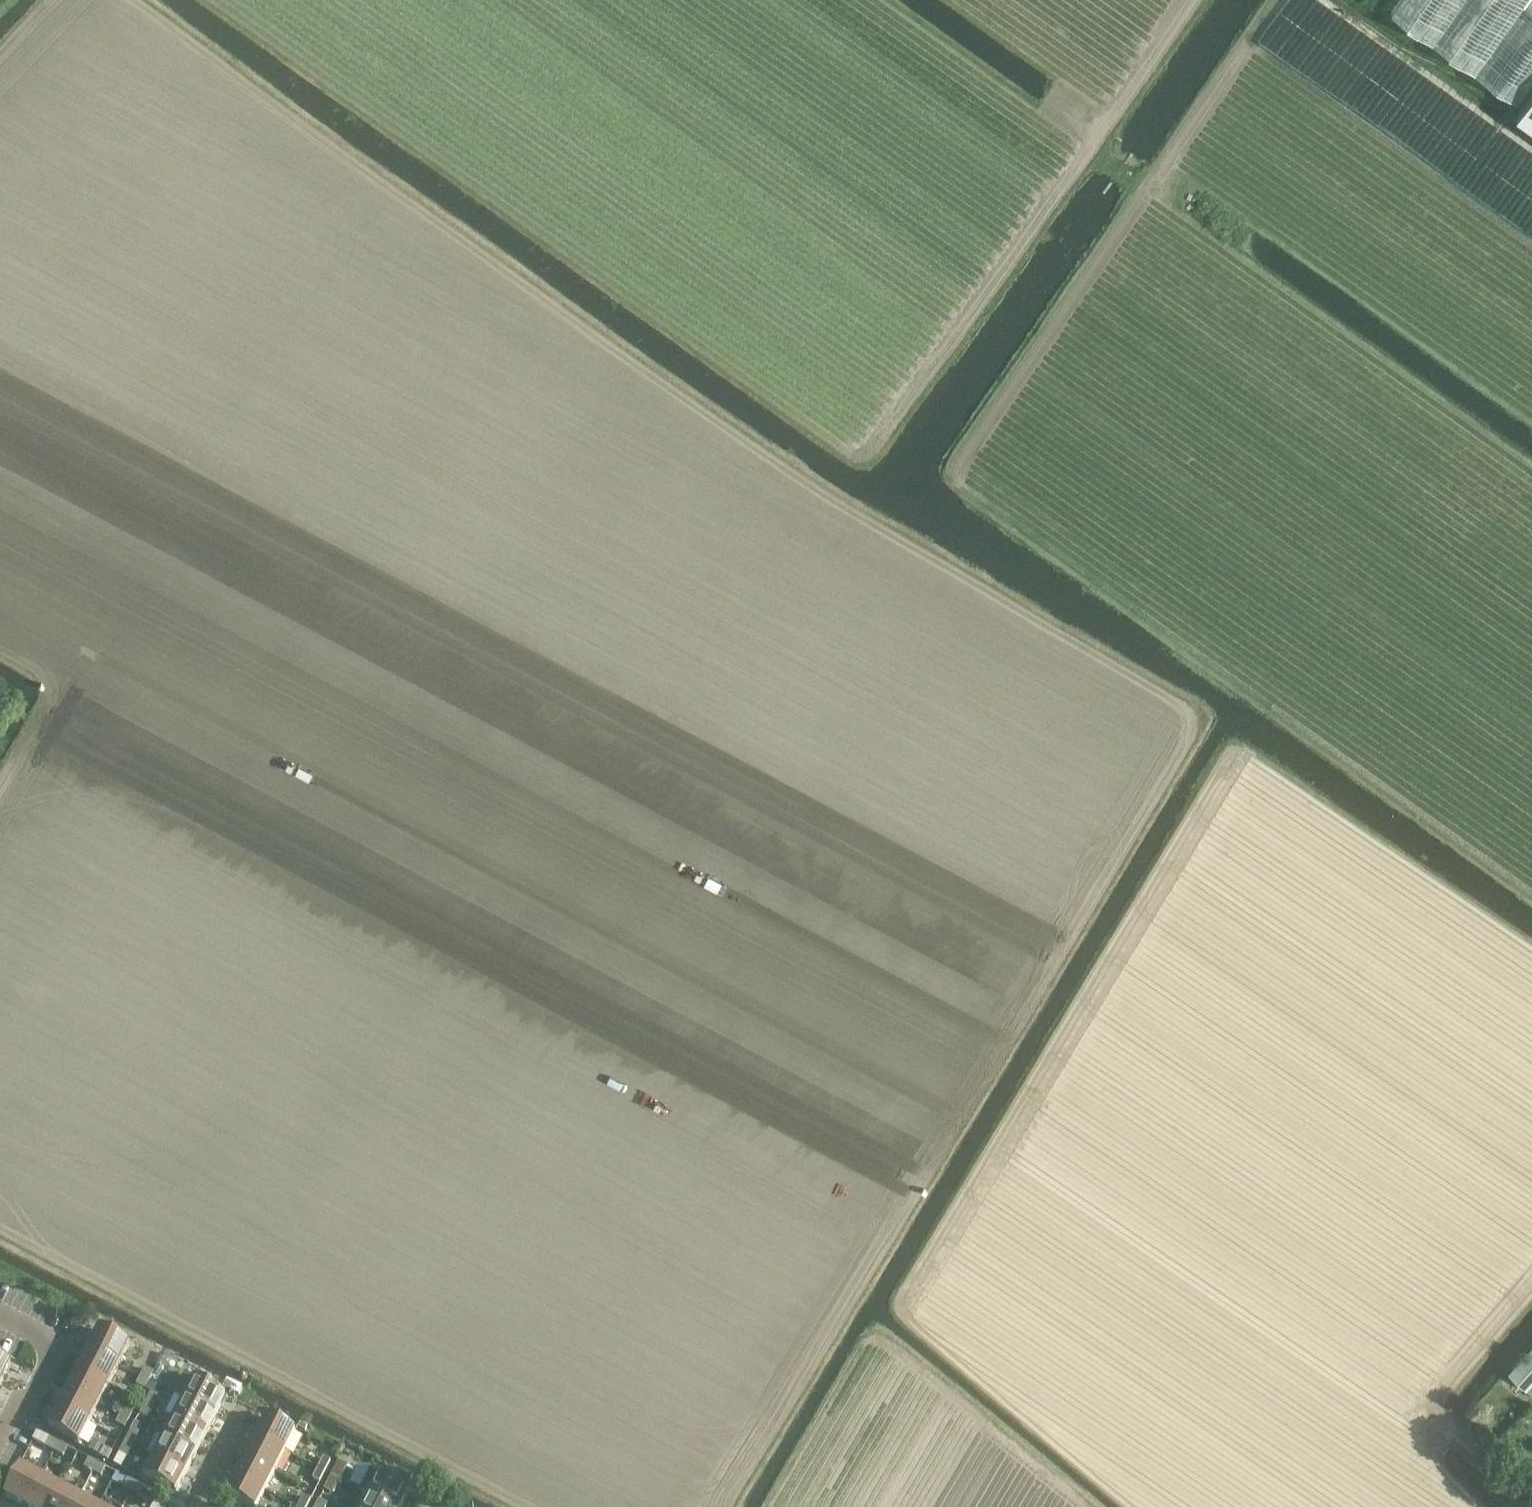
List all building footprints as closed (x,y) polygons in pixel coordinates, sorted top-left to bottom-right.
[(1391,14),(1516,103),(1531,81),(1531,0),(1400,0),(1391,14)] [(1515,119),(1531,132),(1531,95),(1515,119)] [(88,1349),(118,1364),(128,1345),(99,1329),(88,1349)] [(166,1346),(159,1358),(179,1368),(185,1355),(166,1346)] [(1509,1374),(1531,1394),(1531,1348),(1509,1374)] [(108,1384),(118,1364),(88,1349),(78,1369),(108,1384)] [(0,1359),(0,1383),(10,1364),(0,1359)] [(140,1376),(148,1381),(153,1372),(144,1368),(140,1376)] [(68,1388),(97,1403),(108,1384),(78,1369),(68,1388)] [(173,1395),(174,1396),(213,1416),(224,1396),(209,1388),(209,1386),(210,1385),(210,1383),(209,1382),(209,1380),(208,1379),(207,1378),(205,1377),(204,1377),(203,1376),(202,1376),(200,1377),(198,1378),(197,1378),(196,1379),(195,1381),(184,1375),(173,1395)] [(148,1381),(140,1376),(135,1385),(144,1389),(148,1381)] [(223,1387),(239,1395),(242,1388),(226,1379),(223,1387)] [(87,1423),(97,1403),(68,1388),(58,1407),(87,1423)] [(144,1404),(151,1407),(157,1397),(150,1393),(144,1404)] [(173,1417),(172,1418),(203,1435),(213,1416),(174,1396),(165,1413),(173,1417)] [(151,1407),(144,1404),(139,1414),(146,1418),(151,1407)] [(120,1415),(128,1419),(133,1411),(124,1406),(120,1415)] [(48,1427),(77,1442),(87,1423),(58,1407),(48,1427)] [(128,1419),(120,1415),(115,1423),(124,1428),(128,1419)] [(255,1436),(283,1451),(293,1432),(265,1417),(255,1436)] [(162,1437),(193,1454),(203,1435),(172,1418),(162,1437)] [(124,1442),(132,1446),(137,1435),(130,1431),(124,1442)] [(153,1456),(152,1457),(183,1473),(193,1454),(162,1437),(156,1434),(146,1452),(153,1456)] [(245,1456),(273,1471),(283,1451),(255,1436),(245,1456)] [(45,1447),(52,1450),(56,1442),(50,1439),(45,1447)] [(52,1450),(62,1456),(67,1447),(56,1442),(52,1450)] [(126,1456),(132,1446),(124,1442),(119,1452),(126,1456)] [(103,1447),(99,1456),(107,1460),(111,1451),(103,1447)] [(245,1456),(235,1475),(263,1490),(273,1471),(245,1456)] [(183,1473),(152,1457),(142,1476),(173,1493),(183,1473)] [(90,1471),(95,1462),(88,1458),(83,1467),(90,1471)] [(323,1472),(329,1461),(322,1458),(316,1468),(323,1472)] [(337,1461),(330,1475),(338,1479),(346,1465),(337,1461)] [(105,1467),(95,1462),(90,1471),(101,1476),(105,1467)] [(359,1463),(350,1480),(358,1484),(367,1468),(359,1463)] [(4,1496),(24,1506),(39,1477),(19,1467),(4,1496)] [(318,1483),(323,1472),(316,1468),(310,1479),(318,1483)] [(377,1475),(368,1470),(358,1490),(367,1495),(391,1506),(399,1506),(408,1491),(377,1475)] [(263,1490),(235,1475),(225,1495),(248,1506),(254,1506),(263,1490)] [(331,1494),(338,1479),(330,1475),(322,1489),(331,1494)] [(25,1506),(48,1506),(59,1487),(39,1477),(24,1506),(25,1506)] [(130,1491),(134,1482),(127,1478),(122,1487),(130,1491)] [(143,1487),(134,1482),(130,1491),(139,1496),(143,1487)] [(77,1497),(59,1487),(48,1506),(72,1506),(77,1497)] [(360,1506),(391,1506),(367,1495),(360,1506)] [(309,1500),(302,1496),(296,1506),(305,1506),(309,1500)] [(72,1506),(97,1506),(77,1497),(72,1506)]
